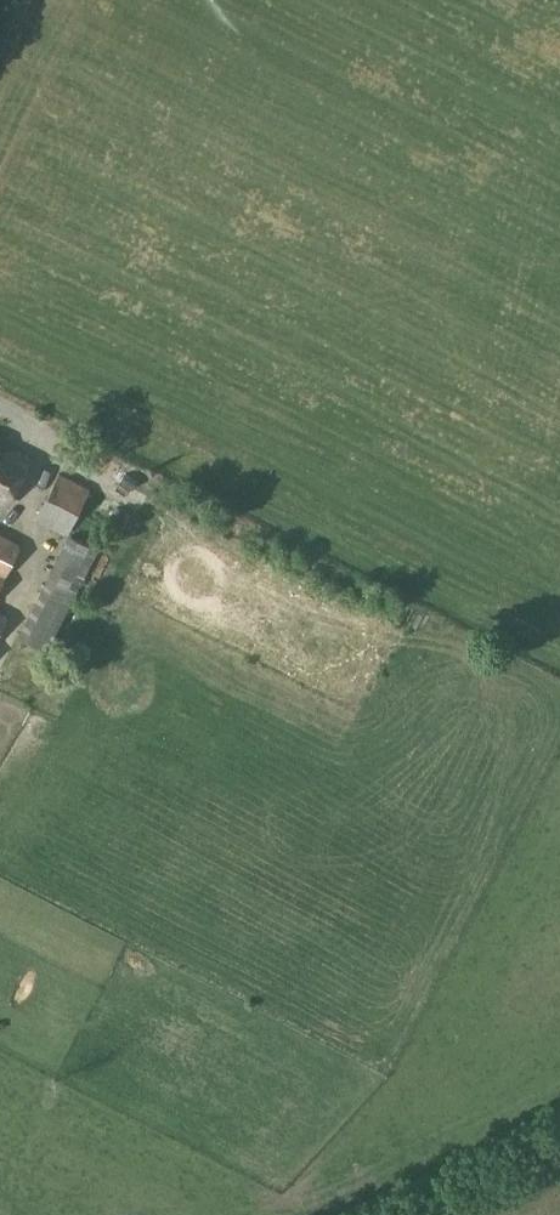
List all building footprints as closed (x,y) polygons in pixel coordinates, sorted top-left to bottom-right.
[(0,451),(0,499),(7,502),(27,462),(11,453),(10,457),(0,451)] [(35,519),(67,535),(90,488),(59,472),(35,519)] [(22,543),(0,532),(0,588),(22,543)] [(47,651),(98,549),(76,538),(25,640),(47,651)] [(394,604),(388,617),(407,626),(413,612),(394,604)]
